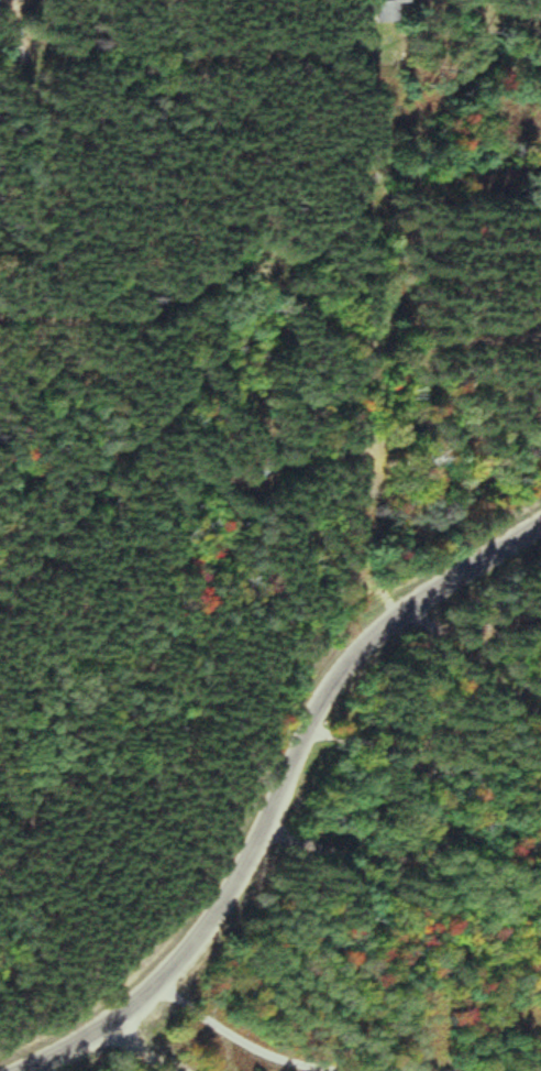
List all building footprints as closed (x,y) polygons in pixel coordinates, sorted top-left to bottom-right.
[(372,24),(395,23),(394,5),(406,4),(406,0),(384,0),(384,1),(371,2),(372,24)]
